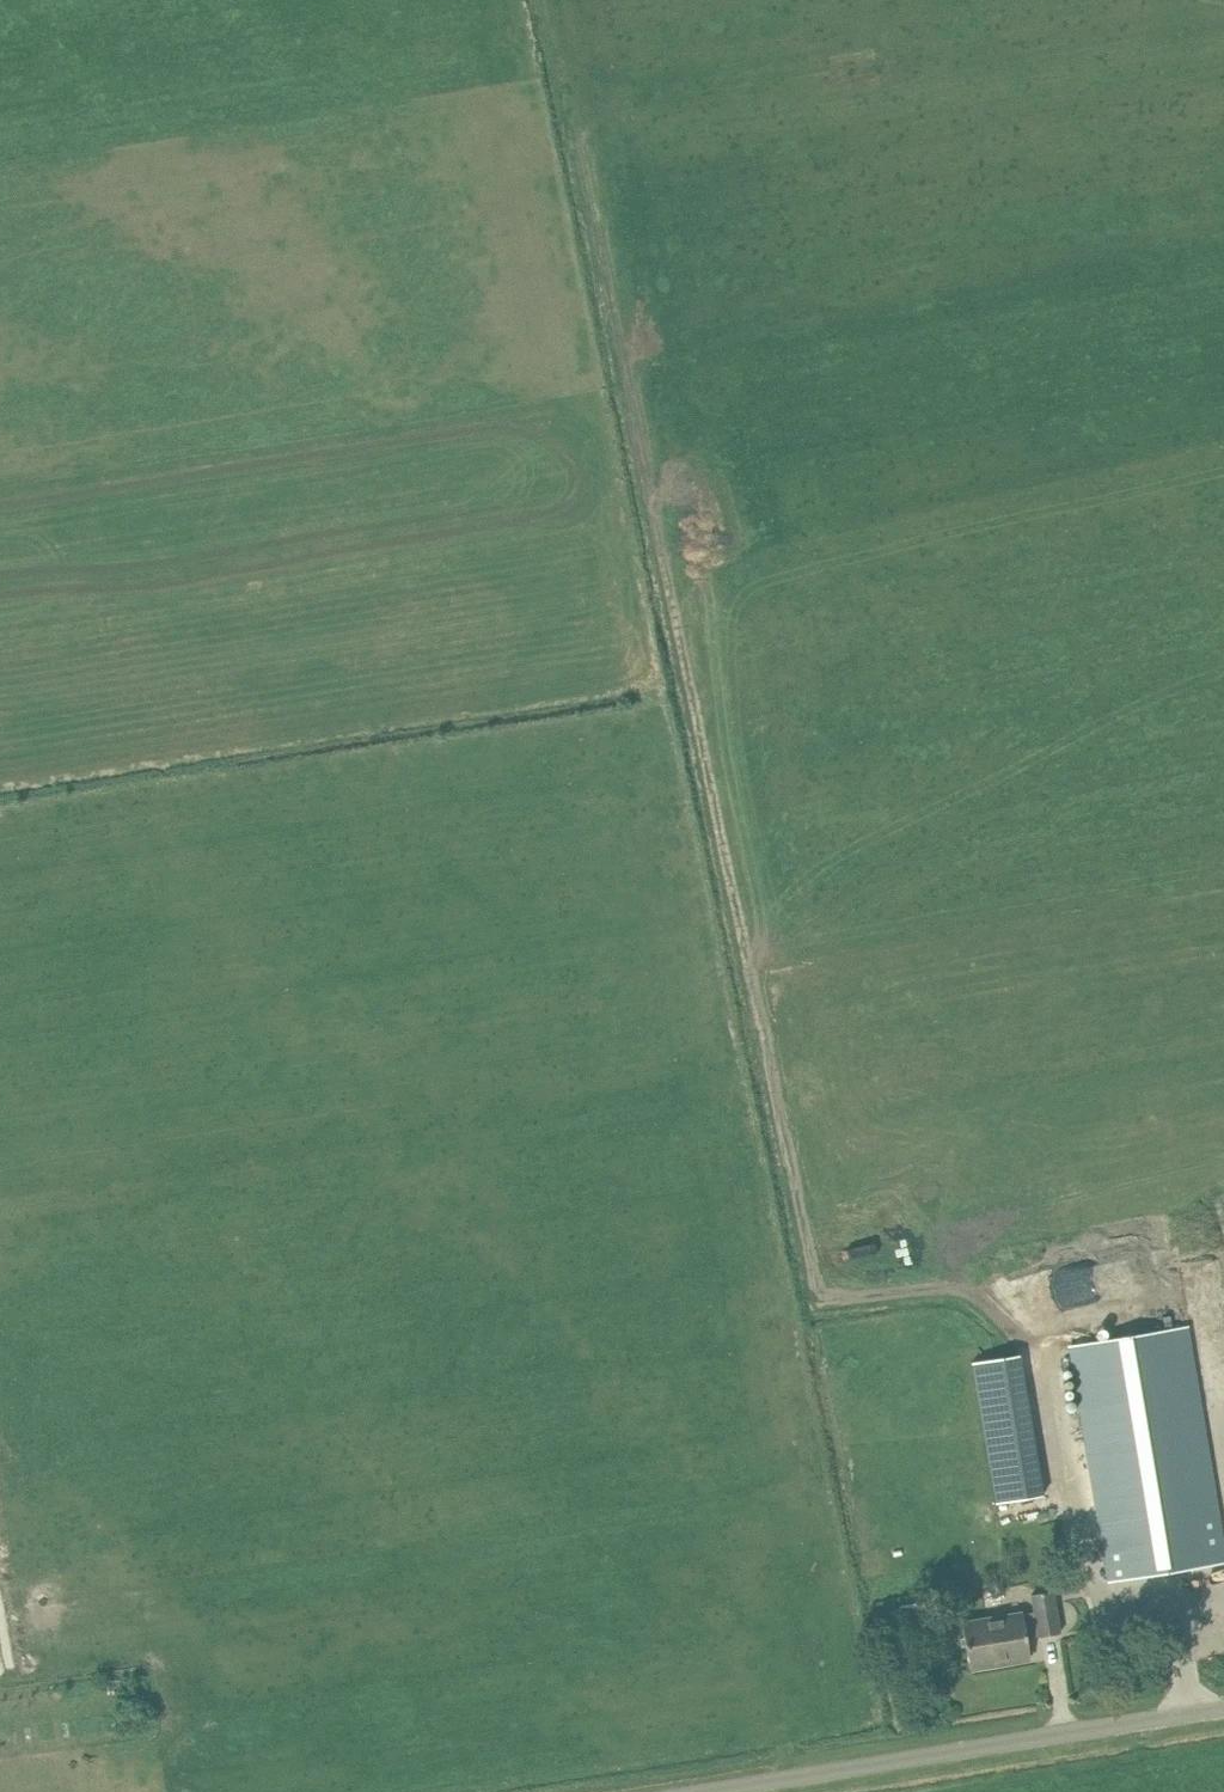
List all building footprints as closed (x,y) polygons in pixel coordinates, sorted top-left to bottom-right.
[(1105,1558),(1109,1582),(1223,1563),(1223,1550),(1187,1325),(1070,1344),(1105,1558)] [(972,1362),(995,1503),(1043,1495),(1020,1354),(972,1362)] [(1060,1633),(1056,1610),(1053,1591),(1032,1594),(1035,1611),(962,1623),(970,1668),(1030,1658),(1026,1634),(1038,1632),(1039,1637),(1060,1633)]
